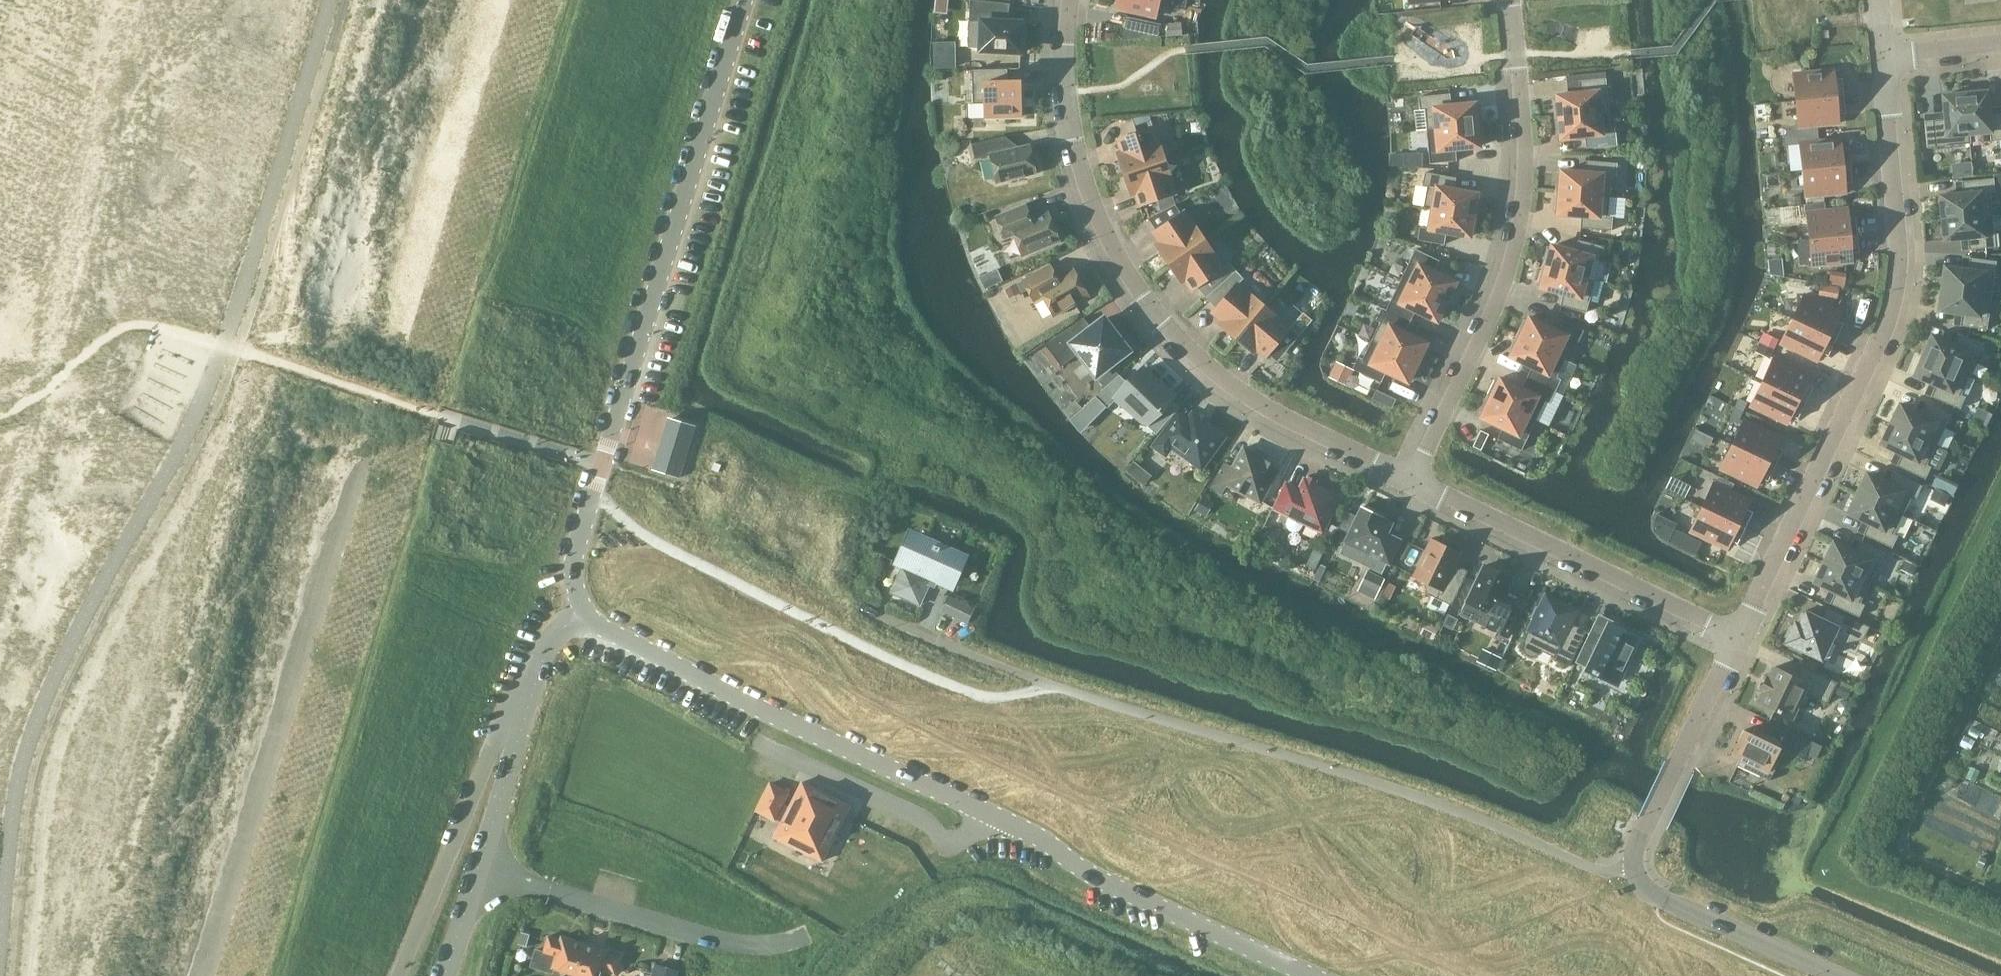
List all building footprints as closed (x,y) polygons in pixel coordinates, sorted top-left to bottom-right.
[(967,47),(979,48),(979,51),(1019,53),(1020,23),(1007,22),(1008,5),(1009,5),(1009,4),(975,0),(969,0),(969,1),(967,47)] [(1115,9),(1155,17),(1158,0),(1117,0),(1115,9)] [(1160,24),(1126,17),(1121,40),(1157,37),(1157,36),(1160,24)] [(1160,24),(1157,36),(1169,36),(1168,24),(1160,24)] [(956,45),(937,45),(937,67),(956,67),(956,45)] [(1006,69),(971,70),(972,104),(983,104),(984,118),(1020,117),(1019,81),(1006,81),(1006,69)] [(1832,70),(1792,74),(1795,101),(1842,96),(1841,84),(1834,84),(1832,70)] [(1551,100),(1553,118),(1608,112),(1604,73),(1579,75),(1580,81),(1578,81),(1579,93),(1556,96),(1556,99),(1551,100)] [(2000,140),(2000,118),(2000,114),(1989,115),(1986,91),(1964,94),(1969,144),(1970,144),(1969,134),(1989,132),(1990,141),(2000,140)] [(1419,110),(1413,111),(1415,131),(1426,130),(1469,126),(1479,125),(1477,107),(1474,107),(1473,104),(1450,106),(1449,94),(1417,97),(1419,110)] [(1969,144),(1964,94),(1942,96),(1944,119),(1924,121),(1927,148),(1969,144)] [(1843,108),(1842,96),(1795,101),(1797,128),(1798,128),(1798,134),(1817,133),(1816,126),(1838,124),(1836,109),(1843,108)] [(1615,132),(1610,133),(1608,112),(1553,118),(1555,136),(1560,136),(1560,139),(1584,137),(1585,149),(1616,145),(1615,132)] [(1469,126),(1426,130),(1429,164),(1455,161),(1454,149),(1478,147),(1477,143),(1480,143),(1479,126),(1479,125),(1469,126)] [(1119,161),(1123,174),(1164,161),(1157,139),(1156,139),(1152,128),(1116,139),(1122,160),(1119,161)] [(1799,144),(1802,171),(1849,165),(1848,153),(1841,154),(1839,139),(1817,142),(1817,134),(1799,136),(1799,144)] [(1003,137),(970,144),(974,159),(989,156),(996,183),(1035,174),(1028,145),(1006,150),(1003,137)] [(1421,153),(1403,153),(1403,166),(1421,166),(1421,153)] [(1171,182),(1164,161),(1123,174),(1127,186),(1130,185),(1137,206),(1156,199),(1171,195),(1174,194),(1170,183),(1171,182)] [(1555,174),(1554,192),(1609,197),(1610,176),(1615,177),(1616,163),(1585,161),(1584,173),(1560,171),(1560,174),(1555,174)] [(1851,177),(1849,165),(1802,171),(1806,205),(1824,203),(1823,195),(1846,193),(1844,178),(1851,177)] [(1423,207),(1432,208),(1475,216),(1478,198),(1475,198),(1476,194),(1453,190),(1455,178),(1424,173),(1421,186),(1426,187),(1423,207)] [(1994,191),(2000,191),(2000,174),(1992,175),(1993,178),(1994,191)] [(1966,181),(1967,193),(1939,196),(1941,218),(1991,213),(1989,192),(1994,191),(1993,178),(1966,181)] [(1609,197),(1554,192),(1552,210),(1557,211),(1557,214),(1580,216),(1579,228),(1610,231),(1612,218),(1607,217),(1609,197)] [(1171,195),(1156,199),(1160,211),(1173,204),(1171,195)] [(1799,197),(1787,198),(1788,206),(1800,204),(1799,197)] [(1059,234),(1057,228),(1052,227),(1046,211),(1029,218),(1024,205),(994,217),(1003,239),(1012,235),(1021,257),(1058,242),(1057,239),(1059,234)] [(1174,206),(1148,219),(1156,230),(1179,214),(1174,206)] [(1472,234),(1475,216),(1432,208),(1428,229),(1419,227),(1417,240),(1443,245),(1445,233),(1468,237),(1469,233),(1472,234)] [(1846,209),(1806,213),(1809,239),(1809,240),(1856,234),(1855,222),(1848,223),(1846,209)] [(1164,251),(1161,253),(1168,264),(1203,240),(1191,221),(1190,221),(1183,212),(1179,214),(1156,230),(1152,233),(1164,251)] [(1994,247),(1991,213),(1941,218),(1943,240),(1967,238),(1968,250),(1994,247)] [(1858,247),(1856,234),(1809,240),(1809,239),(1797,240),(1799,265),(1812,264),(1812,267),(1852,262),(1851,248),(1858,247)] [(1196,287),(1206,298),(1235,271),(1227,263),(1221,267),(1216,259),(1203,240),(1168,264),(1175,275),(1179,273),(1191,290),(1196,287)] [(1545,248),(1541,266),(1585,277),(1594,280),(1599,260),(1603,247),(1577,240),(1574,252),(1551,246),(1550,249),(1545,248)] [(1414,250),(1400,280),(1448,303),(1455,287),(1452,285),(1454,282),(1433,272),(1438,261),(1414,250)] [(1969,258),(1967,270),(1944,267),(1941,289),(1991,295),(1995,261),(1969,258)] [(1779,259),(1767,260),(1769,273),(1780,275),(1779,259)] [(1056,277),(1049,265),(1021,281),(1033,302),(1041,297),(1053,317),(1088,297),(1071,268),(1056,277)] [(1541,266),(1536,283),(1541,284),(1540,288),(1562,294),(1559,306),(1585,313),(1588,301),(1597,304),(1603,282),(1594,280),(1585,277),(1541,266)] [(1228,327),(1225,330),(1235,338),(1263,305),(1245,291),(1244,291),(1237,285),(1242,279),(1235,271),(1206,298),(1215,308),(1211,313),(1228,327)] [(1830,271),(1828,284),(1842,286),(1844,274),(1830,271)] [(1440,319),(1448,303),(1400,280),(1385,310),(1409,322),(1414,311),(1435,321),(1437,318),(1440,319)] [(1014,284),(1004,289),(1008,297),(1018,292),(1014,284)] [(1837,287),(1820,285),(1819,295),(1835,297),(1837,287)] [(1986,330),(1991,295),(1941,289),(1938,311),(1961,314),(1959,326),(1986,330)] [(1803,295),(1791,319),(1834,340),(1839,329),(1833,326),(1839,313),(1803,295)] [(1280,321),(1280,320),(1263,305),(1235,338),(1245,347),(1248,344),(1264,358),(1275,345),(1284,353),(1298,336),(1280,321)] [(1379,322),(1370,341),(1418,364),(1426,348),(1423,346),(1425,343),(1404,333),(1409,322),(1385,310),(1381,308),(1375,320),(1379,322)] [(1522,319),(1515,335),(1556,355),(1564,337),(1577,343),(1583,330),(1555,317),(1550,328),(1528,317),(1527,321),(1522,319)] [(1090,329),(1082,318),(1043,345),(1060,367),(1078,353),(1095,375),(1127,351),(1102,319),(1090,329)] [(1829,351),(1834,340),(1791,319),(1780,343),(1816,361),(1822,348),(1829,351)] [(1762,332),(1758,342),(1773,349),(1778,339),(1762,332)] [(1957,334),(1953,345),(1931,335),(1922,356),(1968,376),(1982,344),(1957,334)] [(1564,359),(1556,355),(1515,335),(1507,352),(1511,354),(1509,357),(1531,367),(1526,378),(1554,391),(1560,380),(1556,378),(1564,359)] [(1411,380),(1418,364),(1370,341),(1361,359),(1357,357),(1351,369),(1379,383),(1385,372),(1406,382),(1408,379),(1411,380)] [(1758,342),(1753,352),(1769,359),(1773,349),(1758,342)] [(1960,395),(1968,376),(1922,356),(1913,376),(1935,386),(1930,396),(1959,409),(1964,397),(1960,395)] [(1773,358),(1761,382),(1804,403),(1809,391),(1803,388),(1809,375),(1773,358)] [(1336,362),(1328,376),(1329,376),(1329,377),(1345,385),(1353,370),(1336,362)] [(1158,410),(1172,396),(1143,368),(1128,384),(1118,375),(1117,376),(1104,388),(1095,397),(1105,406),(1106,408),(1116,398),(1144,425),(1146,423),(1158,410)] [(1111,369),(1097,381),(1104,388),(1117,376),(1111,369)] [(1548,404),(1554,391),(1526,378),(1520,389),(1499,379),(1498,382),(1493,380),(1485,396),(1535,420),(1544,402),(1548,404)] [(1799,414),(1804,403),(1761,382),(1749,406),(1786,424),(1792,411),(1799,414)] [(1376,391),(1373,399),(1391,407),(1394,399),(1376,391)] [(1496,439),(1520,451),(1535,420),(1485,396),(1477,413),(1481,414),(1479,419),(1501,430),(1496,439)] [(1095,397),(1075,415),(1085,425),(1105,406),(1095,397)] [(1747,402),(1738,398),(1734,407),(1743,411),(1747,402)] [(1920,414),(1899,404),(1890,424),(1935,446),(1950,415),(1926,403),(1920,414)] [(1738,421),(1743,411),(1734,407),(1729,416),(1738,421)] [(1158,410),(1146,423),(1155,431),(1167,419),(1158,410)] [(1153,445),(1165,454),(1168,449),(1181,459),(1183,455),(1200,467),(1222,437),(1192,415),(1185,425),(1174,417),(1153,445)] [(694,426),(670,419),(654,470),(678,478),(694,426)] [(1742,420),(1731,445),(1774,465),(1779,454),(1773,451),(1779,438),(1742,420)] [(1926,465),(1935,446),(1890,424),(1880,444),(1901,454),(1896,465),(1924,479),(1930,467),(1926,465)] [(1480,430),(1472,446),(1480,450),(1488,434),(1480,430)] [(1762,473),(1768,477),(1774,465),(1731,445),(1719,469),(1756,486),(1762,473)] [(1266,461),(1268,457),(1256,451),(1254,454),(1242,448),(1231,468),(1221,463),(1207,487),(1219,494),(1224,483),(1258,502),(1277,467),(1266,461)] [(1892,472),(1887,483),(1866,473),(1856,493),(1902,515),(1911,496),(1915,498),(1921,486),(1892,472)] [(1734,484),(1718,476),(1714,484),(1712,483),(1701,507),(1744,528),(1749,517),(1743,514),(1749,501),(1730,492),(1734,484)] [(1272,509),(1288,517),(1286,520),(1285,524),(1286,527),(1288,530),(1291,531),(1295,531),(1298,530),(1301,528),(1302,524),(1321,532),(1339,497),(1302,479),(1297,490),(1284,484),(1272,509)] [(1949,497),(1935,490),(1930,500),(1944,507),(1949,497)] [(1893,534),(1902,515),(1856,493),(1847,513),(1868,523),(1863,534),(1891,548),(1897,536),(1893,534)] [(1201,498),(1194,510),(1204,516),(1212,503),(1201,498)] [(1382,517),(1360,507),(1356,516),(1347,534),(1343,543),(1365,554),(1360,564),(1380,574),(1385,563),(1388,564),(1400,539),(1387,533),(1392,524),(1381,518),(1382,517)] [(1738,539),(1744,528),(1701,507),(1689,532),(1726,549),(1732,536),(1738,539)] [(1345,510),(1337,528),(1347,534),(1356,516),(1345,510)] [(1693,555),(1699,541),(1674,529),(1676,524),(1656,514),(1654,520),(1654,530),(1660,537),(1664,540),(1693,555)] [(1330,526),(1322,541),(1329,544),(1337,529),(1330,526)] [(902,568),(891,592),(919,605),(928,583),(934,586),(935,583),(947,588),(961,559),(939,549),(939,548),(933,545),(933,546),(911,536),(907,545),(897,566),(902,568)] [(1418,565),(1413,576),(1425,583),(1424,585),(1427,594),(1430,595),(1429,595),(1424,607),(1441,615),(1447,604),(1450,605),(1464,577),(1454,572),(1452,569),(1459,555),(1431,540),(1424,554),(1421,555),(1417,562),(1418,565)] [(1854,552),(1833,542),(1823,562),(1868,584),(1883,553),(1859,542),(1854,552)] [(1313,547),(1310,555),(1319,559),(1322,551),(1313,547)] [(1859,603),(1868,584),(1823,562),(1813,582),(1835,593),(1829,603),(1858,617),(1864,605),(1859,603)] [(1916,567),(1905,562),(1901,570),(1912,575),(1916,567)] [(1322,564),(1315,578),(1321,581),(1328,566),(1322,564)] [(1466,602),(1459,615),(1506,637),(1513,622),(1525,599),(1505,590),(1510,579),(1483,566),(1466,602)] [(1366,571),(1360,584),(1369,588),(1365,595),(1373,599),(1382,579),(1366,571)] [(1539,653),(1540,651),(1553,657),(1552,660),(1567,667),(1585,631),(1570,624),(1576,611),(1544,595),(1526,632),(1527,632),(1522,643),(1524,644),(1523,646),(1523,647),(1523,648),(1523,650),(1523,651),(1524,652),(1524,653),(1526,655),(1527,655),(1528,656),(1530,657),(1532,657),(1534,657),(1535,656),(1537,655),(1538,654),(1539,653)] [(973,609),(947,596),(940,610),(967,623),(973,609)] [(1793,626),(1789,624),(1783,637),(1787,639),(1785,642),(1821,660),(1830,641),(1836,644),(1842,630),(1855,636),(1862,623),(1825,606),(1819,619),(1805,612),(1804,614),(1800,612),(1798,616),(1802,618),(1799,624),(1794,622),(1793,626)] [(1425,623),(1420,634),(1432,640),(1437,629),(1425,623)] [(1638,640),(1605,625),(1600,636),(1589,631),(1574,663),(1604,677),(1615,682),(1620,671),(1622,672),(1638,640)] [(1482,651),(1477,661),(1496,670),(1501,659),(1482,651)] [(1768,678),(1766,677),(1759,691),(1761,691),(1756,702),(1775,711),(1779,713),(1790,718),(1803,692),(1826,703),(1836,682),(1802,666),(1796,679),(1773,668),(1768,678)] [(1849,688),(1837,683),(1833,692),(1845,697),(1849,688)] [(1815,758),(1821,746),(1811,741),(1768,720),(1762,732),(1754,728),(1751,734),(1742,730),(1730,755),(1739,759),(1736,765),(1769,781),(1779,760),(1774,757),(1779,747),(1802,759),(1805,754),(1815,758)] [(520,933),(517,945),(525,947),(528,936),(520,933)] [(576,975),(585,944),(560,937),(560,939),(547,936),(543,951),(535,948),(529,966),(552,974),(553,969),(576,975)] [(604,973),(614,975),(619,958),(607,954),(608,951),(585,944),(576,975),(602,975),(604,973)] [(667,968),(654,964),(651,975),(665,975),(667,968)] [(665,975),(678,975),(679,971),(667,968),(665,975)]
